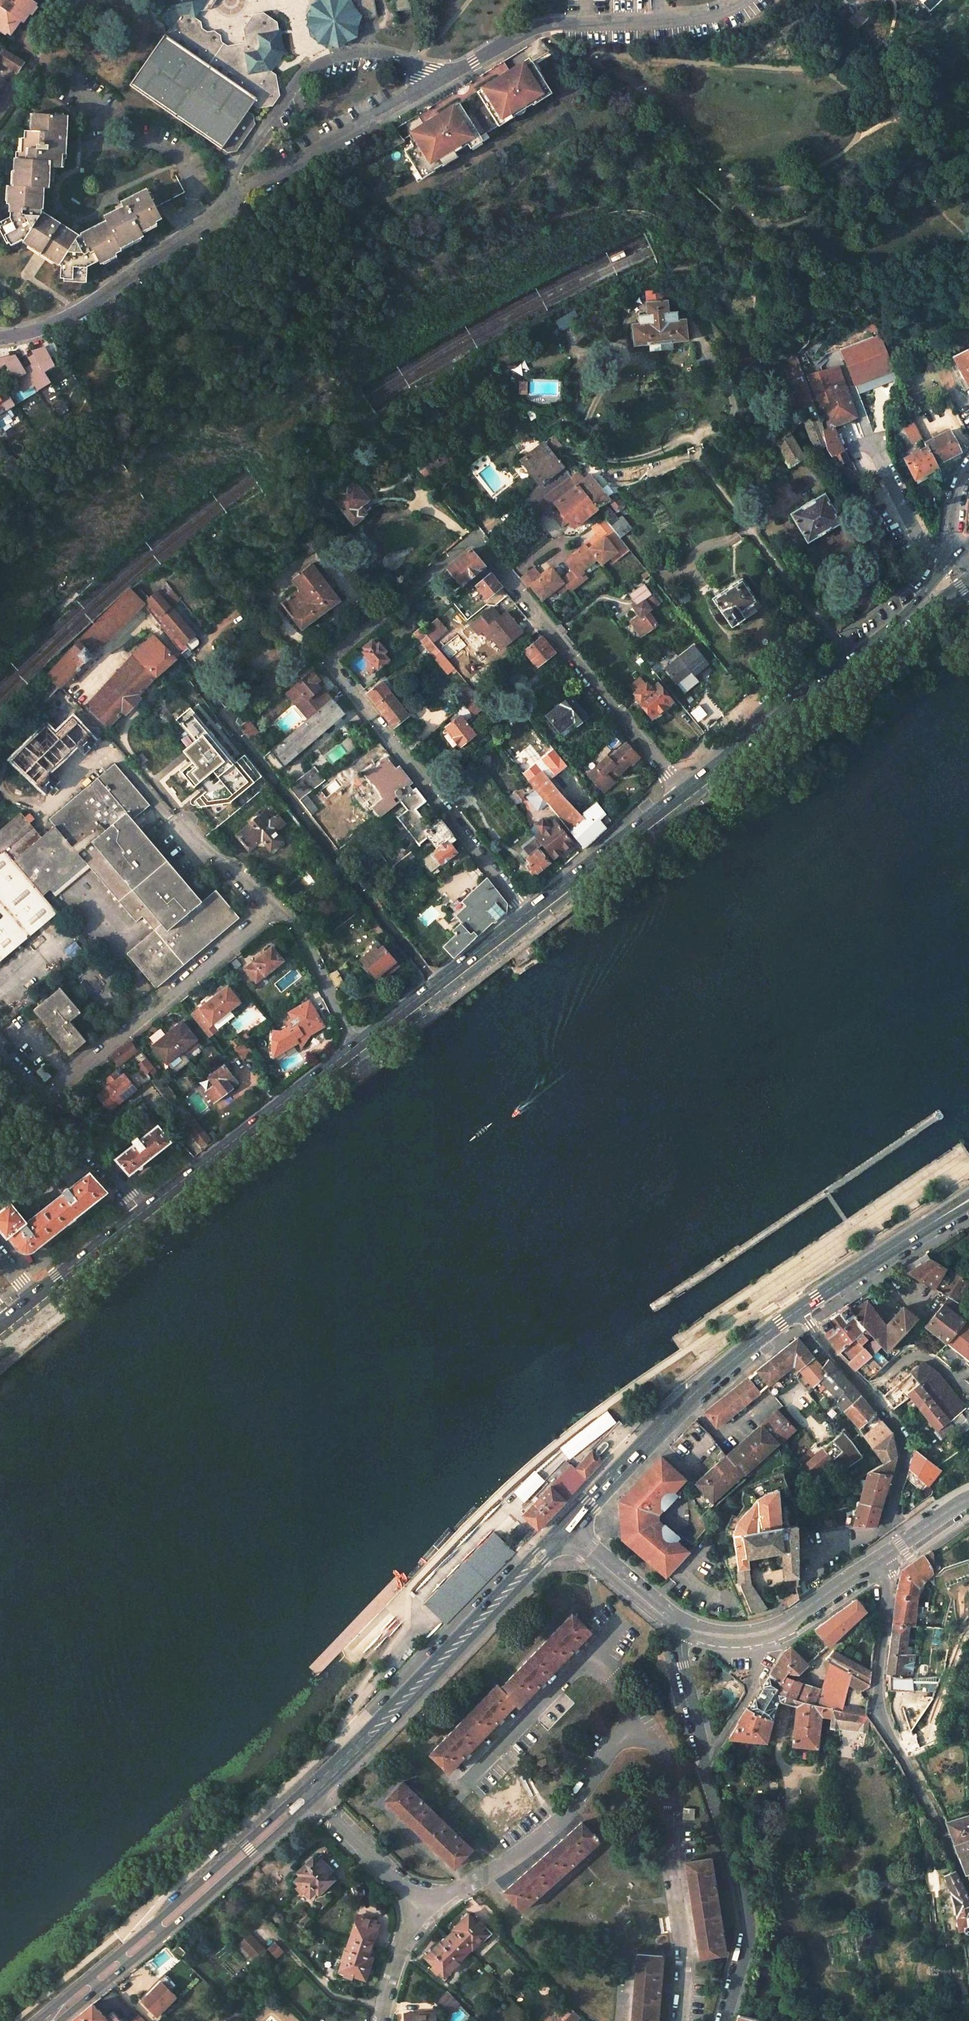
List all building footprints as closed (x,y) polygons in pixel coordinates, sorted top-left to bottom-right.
[(8,32),(11,34),(21,21),(23,22),(30,13),(36,5),(38,3),(34,0),(0,0),(0,26),(8,32)] [(161,40),(165,34),(181,46),(240,86),(257,98),(252,104),(258,108),(273,106),(280,96),(276,74),(270,70),(279,56),(282,52),(277,22),(272,19),(263,13),(253,14),(243,29),(245,39),(242,43),(238,48),(229,50),(221,45),(221,42),(220,35),(214,31),(207,32),(203,33),(201,35),(195,32),(197,28),(195,18),(199,11),(210,9),(216,0),(163,0),(152,15),(151,16),(155,35),(161,40)] [(326,1),(321,2),(312,16),(315,33),(329,43),(346,40),(356,26),(355,21),(377,17),(374,0),(326,0),(326,1)] [(410,8),(409,0),(396,0),(396,1),(395,1),(396,11),(410,8)] [(33,15),(39,7),(36,5),(30,13),(33,15)] [(873,16),(863,5),(845,21),(856,32),(873,16)] [(161,40),(130,85),(213,143),(222,149),(248,110),(252,104),(257,98),(240,86),(181,46),(165,34),(161,40)] [(4,49),(0,54),(0,61),(17,72),(24,62),(4,49)] [(416,142),(404,151),(415,167),(419,164),(425,171),(431,168),(434,170),(442,165),(440,162),(550,94),(530,62),(512,73),(510,71),(410,133),(416,142)] [(254,114),(248,110),(222,149),(227,153),(237,150),(254,126),(254,114)] [(65,154),(67,116),(36,114),(36,121),(33,121),(32,131),(25,131),(24,152),(17,152),(15,179),(18,179),(17,186),(12,186),(12,193),(9,193),(9,203),(11,203),(10,217),(2,221),(8,234),(6,235),(11,246),(22,240),(35,249),(37,247),(43,251),(49,255),(48,257),(61,266),(61,278),(72,279),(72,276),(87,277),(87,267),(99,261),(100,263),(110,258),(109,256),(121,250),(119,245),(132,239),(133,241),(143,236),(141,231),(150,226),(149,224),(162,218),(147,190),(121,203),(124,208),(105,217),(107,222),(78,236),(60,225),(42,213),(43,188),(48,188),(49,167),(61,167),(62,153),(65,154)] [(707,235),(702,240),(715,249),(719,244),(707,235)] [(665,291),(655,292),(656,303),(666,302),(665,291)] [(655,292),(645,293),(647,304),(656,303),(655,292)] [(666,302),(656,303),(660,345),(671,344),(671,343),(687,341),(685,320),(677,321),(676,313),(668,314),(666,302)] [(647,304),(645,304),(647,316),(638,317),(639,325),(631,326),(634,347),(650,345),(650,346),(660,345),(656,303),(647,304)] [(879,334),(841,349),(855,384),(893,370),(887,354),(879,334)] [(18,357),(7,364),(27,396),(52,381),(46,371),(57,365),(52,357),(60,352),(52,338),(27,354),(33,364),(25,368),(18,357)] [(953,357),(968,387),(968,349),(953,357)] [(798,360),(784,365),(789,379),(803,374),(798,360)] [(480,366),(476,370),(482,376),(486,372),(480,366)] [(821,371),(808,374),(818,407),(819,409),(820,408),(825,429),(833,425),(833,427),(856,417),(839,368),(821,371)] [(904,399),(896,402),(901,416),(909,413),(904,399)] [(531,406),(525,409),(531,420),(537,417),(531,406)] [(951,406),(944,410),(950,424),(958,420),(951,406)] [(916,413),(910,416),(915,425),(921,436),(924,442),(927,441),(924,434),(926,433),(916,413)] [(910,416),(897,423),(902,433),(915,425),(910,416)] [(808,418),(803,420),(810,438),(817,450),(826,444),(823,429),(821,420),(819,421),(819,420),(811,422),(808,418)] [(825,429),(823,429),(826,444),(827,449),(832,455),(844,451),(833,427),(833,425),(825,429)] [(902,433),(899,435),(905,445),(921,436),(915,425),(902,433)] [(927,441),(924,442),(926,445),(935,463),(959,452),(949,431),(927,441)] [(776,441),(775,441),(777,444),(790,465),(804,457),(801,453),(789,433),(776,441)] [(460,443),(454,445),(460,452),(464,448),(460,443)] [(571,476),(544,443),(522,463),(540,485),(541,486),(547,494),(555,488),(571,476)] [(454,445),(441,448),(451,459),(460,452),(454,445)] [(926,445),(904,459),(915,480),(938,468),(935,463),(926,445)] [(429,450),(413,464),(426,480),(451,459),(441,448),(429,450)] [(827,449),(820,454),(826,462),(833,458),(832,455),(827,449)] [(844,451),(832,455),(833,458),(838,465),(848,460),(844,451)] [(19,463),(12,456),(7,460),(7,461),(14,467),(19,463)] [(409,467),(398,477),(409,489),(420,479),(409,467)] [(589,475),(578,485),(596,508),(605,503),(609,502),(610,501),(597,485),(589,475)] [(341,494),(334,499),(354,524),(362,518),(361,517),(356,510),(360,507),(368,500),(354,483),(354,484),(347,489),(343,483),(336,489),(341,494)] [(850,483),(846,486),(851,493),(855,490),(850,483)] [(574,528),(597,509),(596,508),(578,485),(562,497),(554,503),(555,505),(560,510),(553,515),(562,526),(568,520),(574,528)] [(547,494),(541,486),(530,495),(536,503),(547,494)] [(538,518),(555,505),(554,503),(562,497),(555,488),(547,494),(536,503),(530,507),(530,508),(538,518)] [(801,508),(791,514),(807,542),(841,522),(824,494),(814,500),(813,500),(801,507),(801,508)] [(610,501),(609,502),(617,512),(620,516),(628,511),(624,506),(617,498),(610,501)] [(605,503),(596,508),(597,509),(603,517),(621,538),(628,532),(617,519),(609,509),(605,503)] [(360,507),(356,510),(361,517),(365,514),(360,507)] [(601,564),(613,554),(616,558),(628,548),(621,538),(603,517),(591,527),(597,534),(585,544),(596,558),(601,564)] [(570,591),(587,577),(582,570),(596,558),(585,544),(571,555),(572,557),(565,563),(571,571),(560,579),(566,587),(570,591)] [(484,566),(471,550),(448,569),(456,579),(462,585),(484,566)] [(294,554),(277,569),(281,574),(282,575),(300,560),(294,554)] [(298,591),(281,603),(301,629),(318,616),(326,610),(339,600),(332,591),(324,581),(319,574),(311,564),(291,580),(295,584),(300,590),(298,591)] [(530,585),(542,598),(555,587),(560,592),(566,587),(560,579),(553,570),(550,567),(541,575),(533,567),(519,578),(527,587),(530,585)] [(501,587),(490,573),(475,585),(486,599),(501,587)] [(741,579),(712,599),(721,612),(731,627),(743,619),(760,607),(757,602),(741,579)] [(641,635),(657,624),(647,610),(658,602),(646,586),(630,597),(635,604),(632,606),(639,615),(631,621),(641,635)] [(181,599),(172,588),(162,597),(171,608),(180,600),(181,599)] [(73,648),(46,675),(59,688),(60,687),(85,662),(92,655),(146,605),(136,593),(132,589),(131,589),(78,641),(72,647),(73,648)] [(141,590),(136,593),(146,605),(181,653),(184,656),(198,646),(198,645),(199,643),(199,642),(198,639),(171,608),(162,597),(156,591),(148,599),(141,590)] [(491,608),(471,624),(479,634),(482,632),(489,640),(492,638),(501,649),(521,632),(505,612),(499,618),(491,608)] [(447,630),(437,618),(429,625),(422,630),(427,636),(432,642),(447,630)] [(422,630),(420,627),(413,633),(420,641),(421,641),(427,636),(422,630)] [(427,636),(421,641),(430,652),(436,648),(427,636)] [(153,638),(152,637),(134,654),(157,675),(175,660),(175,659),(158,641),(158,640),(155,639),(154,638),(153,638)] [(554,652),(542,637),(524,651),(537,667),(540,665),(554,652)] [(374,643),(372,640),(363,647),(365,650),(363,652),(366,655),(371,661),(378,669),(389,660),(383,653),(386,651),(379,643),(378,643),(376,645),(374,643)] [(694,646),(664,668),(676,683),(691,673),(693,676),(708,665),(694,646)] [(436,648),(430,652),(434,657),(434,656),(440,652),(436,648)] [(454,668),(440,652),(434,656),(448,673),(454,668)] [(137,696),(157,675),(134,654),(132,654),(84,705),(89,709),(85,713),(104,733),(104,732),(108,728),(123,711),(137,696)] [(295,684),(306,697),(307,698),(314,692),(319,688),(315,683),(319,680),(311,671),(295,684)] [(541,678),(536,673),(526,683),(531,688),(541,678)] [(691,673),(676,683),(679,687),(693,676),(691,673)] [(46,675),(22,701),(34,714),(35,713),(59,688),(46,675)] [(390,693),(381,682),(367,693),(376,705),(390,693)] [(306,697),(295,684),(285,693),(291,699),(290,705),(295,705),(297,707),(308,706),(309,707),(311,709),(321,699),(317,695),(314,692),(307,698),(306,697)] [(474,691),(467,684),(457,693),(465,701),(474,692),(474,691)] [(646,684),(635,693),(639,699),(640,700),(651,690),(651,689),(646,684)] [(639,699),(638,700),(652,717),(653,716),(670,702),(671,701),(657,684),(651,689),(651,690),(640,700),(639,699)] [(485,706),(474,692),(465,701),(463,703),(473,716),(485,706)] [(390,693),(376,705),(394,727),(408,716),(390,693)] [(586,717),(569,697),(560,705),(573,721),(576,725),(586,717)] [(332,698),(270,751),(283,766),(283,767),(346,714),(332,698)] [(573,721),(560,705),(559,706),(551,712),(546,716),(554,726),(559,732),(573,721)] [(707,715),(699,705),(689,713),(697,723),(707,715)] [(538,717),(530,707),(523,712),(531,722),(538,717)] [(190,708),(176,719),(187,734),(180,740),(187,747),(181,752),(190,762),(180,771),(194,789),(200,785),(205,791),(194,802),(199,809),(230,804),(255,784),(190,708)] [(474,734),(460,716),(446,727),(447,728),(459,744),(460,745),(474,734)] [(554,726),(546,716),(541,720),(549,730),(554,726)] [(46,724),(11,760),(47,793),(59,781),(49,771),(76,746),(84,753),(96,741),(73,717),(56,734),(46,724)] [(254,736),(243,723),(239,726),(250,739),(254,736)] [(610,779),(612,777),(614,779),(617,776),(618,777),(630,766),(633,770),(641,764),(628,748),(621,754),(611,762),(608,758),(588,775),(603,792),(614,784),(611,781),(610,779)] [(270,751),(264,757),(275,772),(283,766),(270,751)] [(557,761),(550,753),(524,774),(528,780),(530,782),(542,773),(557,761)] [(412,783),(398,765),(394,768),(385,755),(375,763),(377,765),(374,767),(372,764),(361,772),(370,784),(371,783),(379,793),(378,794),(382,799),(371,807),(379,817),(399,801),(413,791),(411,789),(408,785),(412,783)] [(566,765),(560,758),(557,761),(542,773),(548,779),(566,765)] [(156,988),(239,918),(216,890),(202,901),(167,931),(92,841),(127,812),(133,819),(150,805),(115,763),(49,819),(55,826),(84,860),(90,867),(136,922),(142,916),(154,930),(147,935),(127,953),(138,967),(144,973),(156,988)] [(326,772),(320,765),(312,771),(314,774),(317,778),(326,772)] [(307,775),(289,788),(299,801),(330,777),(326,772),(317,778),(314,774),(309,778),(307,775)] [(548,779),(542,773),(530,782),(534,787),(546,802),(559,792),(548,779)] [(530,782),(528,780),(519,788),(525,794),(534,787),(530,782)] [(435,848),(452,835),(439,818),(429,826),(415,809),(426,801),(415,787),(411,789),(413,791),(399,801),(405,809),(396,817),(417,845),(427,837),(435,848)] [(546,802),(534,787),(525,794),(538,810),(547,803),(546,802)] [(580,815),(559,792),(546,802),(547,803),(570,831),(584,819),(580,815)] [(612,821),(596,802),(589,808),(606,827),(612,821)] [(606,827),(589,808),(580,815),(584,819),(570,831),(583,848),(606,827)] [(57,912),(43,895),(13,860),(41,837),(21,812),(0,830),(0,961),(57,912)] [(127,812),(92,841),(167,931),(202,901),(133,819),(127,812)] [(260,816),(257,812),(256,813),(257,813),(249,820),(248,819),(247,820),(251,823),(260,816)] [(266,823),(260,816),(251,823),(237,835),(249,849),(262,839),(271,850),(282,840),(273,830),(283,821),(277,814),(266,823)] [(572,843),(554,821),(548,826),(542,819),(536,824),(541,831),(537,835),(535,836),(553,858),(571,843),(572,843)] [(541,831),(536,824),(531,828),(537,835),(541,831)] [(41,837),(13,860),(43,895),(49,890),(55,885),(84,860),(55,826),(41,837)] [(456,840),(452,835),(435,848),(429,853),(434,859),(436,858),(441,864),(457,852),(451,844),(456,840)] [(549,862),(539,850),(528,859),(531,863),(529,865),(527,866),(534,874),(549,862)] [(436,858),(434,859),(429,853),(421,859),(431,872),(441,864),(436,858)] [(507,903),(486,877),(460,901),(464,906),(454,915),(456,917),(460,921),(461,922),(460,923),(469,933),(472,931),(475,935),(472,938),(473,939),(492,922),(494,922),(506,912),(507,903)] [(460,923),(459,922),(451,931),(454,934),(441,946),(452,957),(472,938),(475,935),(472,931),(469,933),(460,923)] [(395,960),(382,945),(377,950),(375,947),(360,959),(375,977),(384,970),(395,960)] [(271,947),(254,961),(264,975),(282,960),(271,947)] [(254,961),(246,968),(256,981),(264,975),(254,961)] [(212,1024),(229,1010),(240,1001),(227,984),(222,987),(220,985),(199,1002),(201,1005),(198,1007),(190,1014),(209,1037),(217,1031),(212,1024)] [(60,987),(33,1010),(48,1027),(46,1028),(69,1055),(86,1040),(70,1021),(81,1012),(60,987)] [(309,991),(300,998),(303,1004),(309,1001),(309,1002),(313,999),(309,991)] [(293,1018),(286,1022),(289,1026),(281,1031),(274,1030),(272,1048),(274,1048),(275,1049),(277,1049),(278,1050),(279,1050),(280,1050),(282,1050),(283,1050),(284,1049),(285,1050),(295,1044),(293,1042),(297,1040),(301,1046),(306,1040),(308,1037),(309,1033),(323,1025),(309,1002),(309,1001),(303,1004),(290,1012),(293,1018)] [(195,1038),(182,1020),(178,1023),(175,1020),(153,1038),(155,1041),(152,1044),(165,1062),(173,1072),(203,1048),(195,1038)] [(239,1034),(244,1041),(249,1037),(243,1031),(239,1034)] [(244,1041),(234,1049),(243,1059),(252,1051),(244,1041)] [(119,1066),(138,1051),(130,1042),(112,1057),(119,1066)] [(272,1048),(274,1056),(285,1050),(284,1049),(283,1050),(282,1050),(280,1050),(279,1050),(278,1050),(277,1049),(275,1049),(274,1048),(272,1048)] [(143,1079),(154,1074),(147,1058),(136,1062),(143,1079)] [(36,1071),(45,1082),(51,1076),(42,1065),(36,1071)] [(224,1065),(209,1077),(215,1085),(206,1092),(214,1102),(233,1088),(232,1087),(229,1083),(235,1078),(224,1065)] [(111,1084),(97,1095),(110,1111),(138,1089),(125,1073),(121,1076),(117,1070),(107,1078),(111,1084)] [(174,1112),(201,1146),(210,1139),(193,1118),(183,1104),(174,1112)] [(140,1140),(135,1144),(117,1158),(129,1173),(170,1141),(158,1126),(140,1140)] [(137,1136),(132,1140),(135,1144),(140,1140),(137,1136)] [(0,1212),(0,1228),(5,1233),(7,1235),(8,1235),(19,1248),(33,1249),(106,1191),(90,1173),(75,1184),(75,1183),(69,1188),(68,1187),(62,1192),(57,1197),(35,1214),(37,1216),(28,1224),(25,1221),(11,1203),(0,1212)] [(940,1271),(944,1265),(925,1254),(902,1269),(908,1273),(916,1278),(931,1286),(935,1279),(939,1281),(941,1281),(943,1281),(944,1280),(945,1278),(944,1276),(943,1274),(940,1271)] [(951,1270),(939,1291),(948,1296),(957,1301),(968,1281),(951,1270)] [(908,1273),(900,1278),(905,1285),(916,1278),(908,1273)] [(925,1324),(946,1342),(964,1321),(968,1324),(968,1308),(957,1301),(948,1296),(925,1324)] [(901,1305),(883,1323),(864,1299),(849,1309),(867,1332),(872,1338),(878,1346),(882,1351),(916,1317),(901,1305)] [(837,1353),(847,1363),(864,1348),(870,1354),(874,1349),(878,1346),(872,1338),(863,1348),(858,1341),(867,1332),(849,1309),(846,1305),(817,1324),(827,1339),(837,1353)] [(968,1324),(964,1321),(946,1342),(968,1361),(968,1325),(968,1324)] [(811,1357),(796,1338),(756,1371),(767,1385),(765,1386),(773,1397),(796,1379),(798,1372),(811,1387),(818,1381),(826,1374),(818,1365),(811,1357)] [(847,1363),(854,1370),(870,1354),(864,1348),(847,1363)] [(886,1361),(874,1349),(870,1354),(854,1370),(860,1375),(866,1381),(886,1361)] [(826,1374),(818,1381),(836,1398),(832,1402),(841,1410),(859,1396),(845,1379),(827,1359),(818,1365),(826,1374)] [(892,1410),(909,1396),(907,1394),(919,1384),(949,1421),(960,1412),(965,1409),(937,1374),(922,1363),(883,1397),(892,1410)] [(715,1426),(765,1386),(767,1385),(756,1371),(704,1412),(715,1426)] [(922,1413),(936,1430),(949,1421),(919,1384),(907,1394),(909,1396),(922,1413)] [(857,1428),(874,1414),(866,1405),(859,1396),(841,1410),(857,1428)] [(784,1417),(788,1413),(784,1408),(779,1412),(784,1417)] [(779,1412),(776,1409),(757,1426),(774,1444),(774,1445),(777,1442),(778,1444),(781,1442),(794,1429),(784,1417),(779,1412)] [(589,1442),(618,1422),(610,1411),(582,1431),(589,1442)] [(959,1434),(968,1427),(968,1425),(960,1412),(949,1421),(954,1428),(959,1434)] [(941,1437),(954,1428),(949,1421),(936,1430),(941,1437)] [(881,1423),(864,1436),(873,1449),(874,1448),(891,1435),(890,1434),(883,1424),(881,1423)] [(723,1456),(741,1475),(774,1445),(774,1444),(757,1426),(723,1456)] [(884,1463),(895,1457),(891,1435),(874,1448),(884,1463)] [(829,1461),(837,1453),(828,1442),(819,1450),(829,1461)] [(573,1466),(584,1477),(601,1460),(590,1449),(573,1466)] [(811,1478),(829,1461),(819,1450),(802,1466),(811,1478)] [(909,1469),(926,1484),(939,1471),(913,1450),(910,1461),(909,1469)] [(741,1475),(723,1456),(720,1451),(716,1455),(715,1461),(717,1462),(693,1483),(710,1502),(741,1475)] [(656,1568),(667,1578),(689,1553),(676,1542),(680,1538),(665,1525),(664,1527),(660,1524),(655,1524),(653,1513),(658,1513),(661,1509),(663,1511),(676,1496),(672,1492),(684,1480),(660,1457),(619,1501),(621,1539),(656,1568)] [(870,1470),(890,1476),(893,1468),(895,1459),(895,1457),(884,1463),(870,1470)] [(563,1499),(584,1477),(573,1466),(570,1462),(548,1485),(563,1499)] [(866,1472),(858,1502),(880,1508),(884,1494),(890,1476),(870,1470),(866,1472)] [(932,1490),(926,1484),(922,1489),(927,1495),(932,1490)] [(543,1512),(563,1499),(548,1485),(520,1513),(535,1528),(543,1512)] [(794,1523),(778,1526),(775,1487),(753,1496),(740,1508),(733,1520),(731,1533),(734,1556),(736,1568),(738,1584),(739,1588),(748,1610),(753,1611),(758,1612),(762,1617),(767,1615),(779,1610),(775,1605),(766,1610),(757,1597),(748,1585),(746,1560),(778,1549),(782,1575),(795,1574),(794,1523)] [(794,1512),(801,1508),(797,1495),(791,1498),(794,1512)] [(858,1502),(851,1528),(858,1527),(875,1528),(877,1518),(880,1508),(858,1502)] [(831,1530),(831,1521),(823,1522),(824,1530),(831,1530)] [(492,1530),(420,1602),(442,1623),(514,1551),(511,1549),(493,1531),(492,1530)] [(911,1625),(914,1598),(909,1598),(916,1587),(931,1571),(928,1565),(931,1562),(932,1554),(929,1551),(901,1571),(895,1595),(892,1623),(906,1624),(911,1625)] [(734,1556),(724,1558),(726,1570),(736,1568),(734,1556)] [(797,1599),(796,1595),(784,1601),(786,1606),(788,1605),(797,1599)] [(833,1616),(814,1630),(828,1645),(865,1611),(856,1600),(833,1616)] [(582,1625),(571,1614),(500,1688),(496,1684),(429,1753),(445,1768),(448,1770),(514,1702),(518,1706),(589,1632),(582,1625)] [(908,1683),(911,1654),(902,1653),(906,1624),(892,1623),(885,1680),(889,1681),(889,1696),(906,1697),(908,1683)] [(810,1634),(824,1649),(828,1645),(814,1630),(810,1634)] [(806,1665),(790,1648),(784,1652),(770,1674),(780,1682),(784,1677),(786,1671),(797,1674),(806,1665)] [(871,1672),(833,1651),(825,1660),(830,1662),(842,1669),(849,1672),(870,1683),(871,1672)] [(716,1666),(708,1659),(706,1662),(709,1664),(708,1665),(710,1667),(711,1666),(714,1668),(716,1666)] [(831,1707),(842,1669),(830,1662),(821,1688),(802,1683),(795,1698),(831,1707)] [(839,1709),(849,1672),(842,1669),(831,1707),(839,1709)] [(730,1678),(723,1672),(719,1676),(727,1682),(730,1678)] [(731,1739),(765,1742),(774,1710),(779,1701),(796,1705),(791,1745),(817,1748),(820,1715),(830,1717),(831,1707),(795,1698),(778,1692),(780,1682),(770,1674),(762,1685),(764,1687),(761,1691),(756,1699),(755,1698),(748,1709),(746,1708),(738,1721),(737,1722),(735,1727),(728,1739),(731,1739)] [(802,1683),(784,1677),(780,1682),(778,1692),(795,1698),(802,1683)] [(927,1699),(931,1685),(908,1683),(906,1697),(927,1699)] [(829,1726),(838,1727),(839,1726),(858,1728),(858,1730),(867,1731),(869,1719),(866,1715),(839,1709),(831,1707),(830,1717),(829,1726)] [(472,1847),(402,1781),(385,1799),(454,1866),(472,1847)] [(693,1809),(683,1809),(683,1818),(693,1818),(693,1809)] [(945,1822),(946,1824),(964,1872),(968,1881),(968,1814),(945,1822)] [(596,1842),(579,1823),(503,1891),(520,1909),(596,1842)] [(933,1831),(925,1834),(929,1842),(937,1839),(933,1831)] [(332,1873),(317,1857),(308,1866),(305,1863),(295,1871),(299,1876),(294,1881),(308,1896),(317,1887),(321,1891),(332,1880),(329,1876),(332,1873)] [(692,1862),(686,1863),(700,1957),(725,1953),(711,1859),(692,1862)] [(954,1871),(944,1876),(945,1881),(947,1886),(948,1891),(949,1895),(951,1900),(952,1905),(953,1910),(954,1915),(955,1920),(957,1925),(957,1930),(958,1935),(965,1934),(966,1935),(968,1935),(968,1899),(954,1871)] [(275,1908),(269,1902),(257,1914),(263,1920),(264,1919),(275,1908)] [(370,1948),(375,1933),(371,1931),(374,1921),(361,1916),(357,1927),(353,1925),(345,1948),(344,1948),(340,1960),(342,1960),(338,1970),(364,1979),(372,1957),(367,1955),(370,1948)] [(487,1934),(471,1917),(466,1922),(463,1919),(452,1929),(454,1930),(447,1936),(465,1954),(471,1947),(472,1948),(487,1934)] [(258,1945),(248,1934),(237,1944),(247,1955),(258,1945)] [(447,1936),(440,1943),(440,1942),(430,1952),(433,1955),(428,1960),(445,1976),(459,1962),(458,1960),(465,1954),(447,1936)] [(281,1952),(273,1943),(265,1950),(274,1959),(281,1952)] [(179,1958),(184,1952),(177,1945),(171,1951),(179,1958)] [(247,1955),(252,1962),(263,1952),(258,1945),(247,1955)] [(636,1953),(631,2020),(657,2020),(661,1955),(636,1953)] [(175,1994),(160,1980),(141,1998),(155,2013),(175,1994)] [(436,1999),(441,2005),(439,2007),(445,2013),(457,2001),(445,1989),(436,1999)] [(544,2020),(558,2020),(571,2009),(564,2002),(544,2020)] [(111,2011),(105,2017),(92,2003),(78,2014),(84,2020),(120,2020),(111,2011)] [(558,2020),(573,2020),(578,2016),(571,2009),(558,2020)] [(410,2013),(410,2020),(404,2020),(405,2020),(435,2020),(434,2016),(428,2016),(427,2011),(410,2013)]
